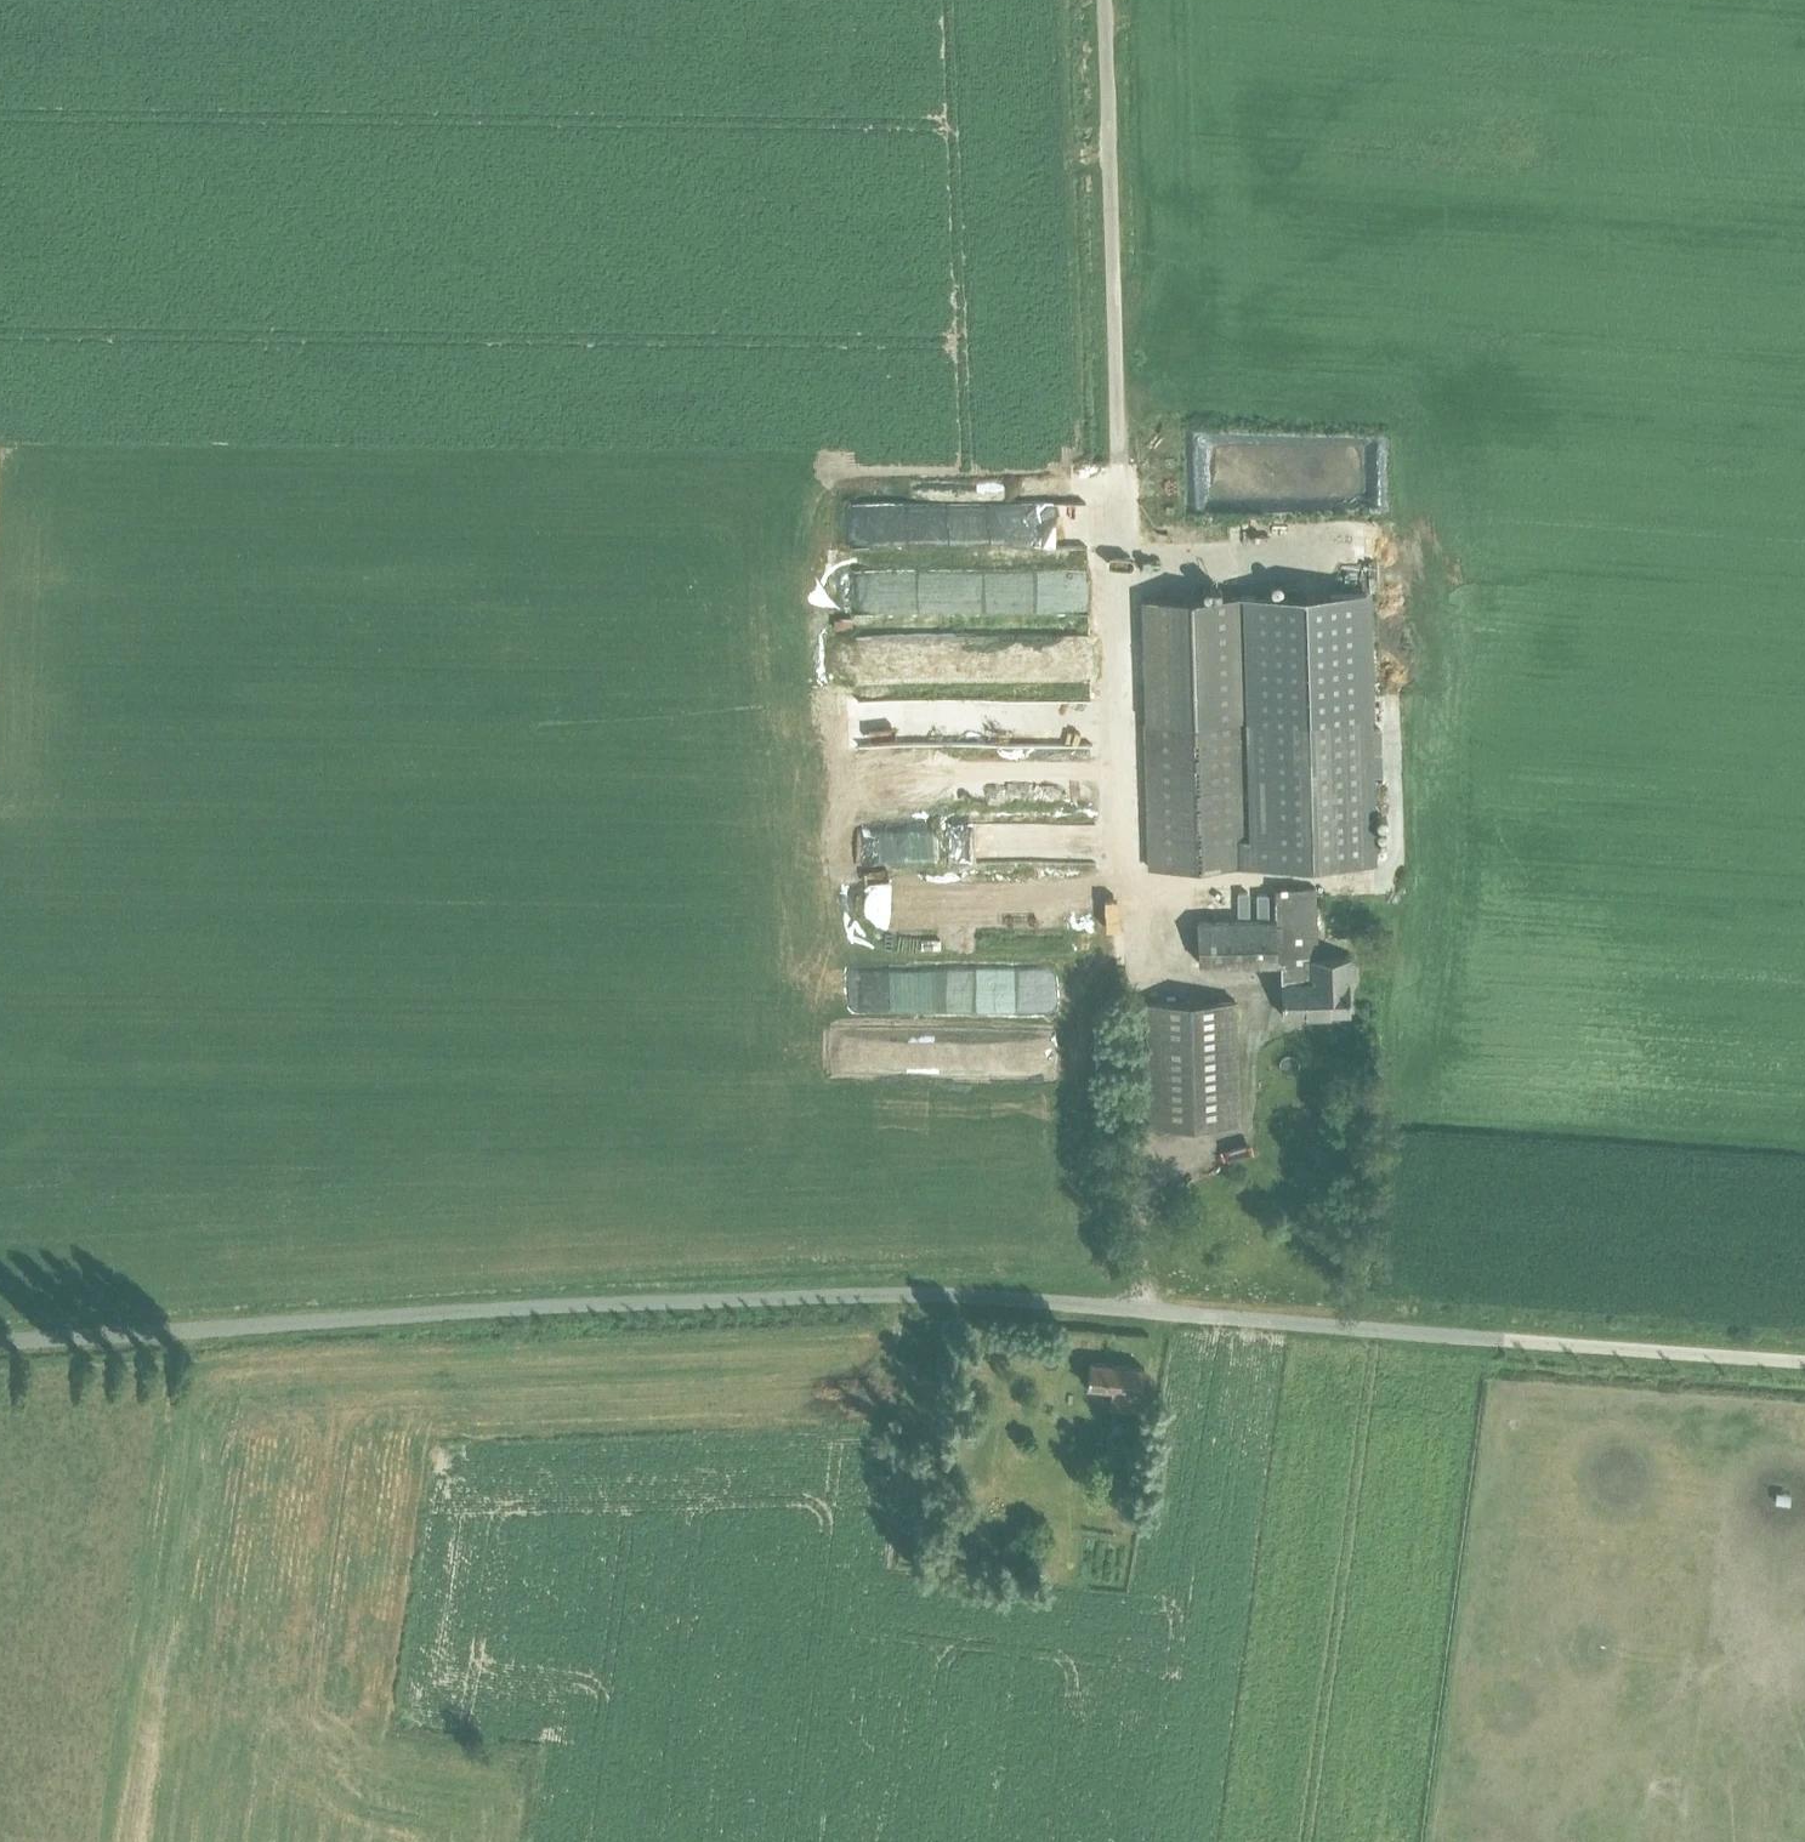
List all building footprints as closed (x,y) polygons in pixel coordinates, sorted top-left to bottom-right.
[(886,570),(883,614),(925,617),(927,596),(933,596),(934,573),(886,570)] [(1364,588),(1240,592),(1244,715),(1255,861),(1373,857),(1368,711),(1364,588)] [(1240,592),(1140,595),(1149,865),(1255,861),(1244,715),(1240,592)] [(1103,647),(888,640),(887,676),(1102,683),(1103,647)] [(881,701),(880,740),(1076,748),(1078,708),(881,701)] [(1102,803),(1102,766),(958,765),(958,790),(982,790),(982,803),(1102,803)] [(1095,833),(849,830),(848,870),(1084,873),(1084,847),(1095,848),(1095,833)] [(1342,870),(1341,893),(1351,893),(1353,871),(1342,870)] [(1370,870),(1359,871),(1359,893),(1370,893),(1370,870)] [(1233,919),(1198,920),(1199,962),(1227,961),(1227,965),(1281,964),(1283,1014),(1349,1012),(1348,967),(1347,956),(1316,957),(1314,884),(1273,885),(1274,918),(1233,919)] [(1237,999),(1147,1002),(1151,1125),(1240,1123),(1237,999)] [(1091,1361),(1088,1385),(1113,1388),(1111,1407),(1141,1410),(1145,1367),(1091,1361)]
